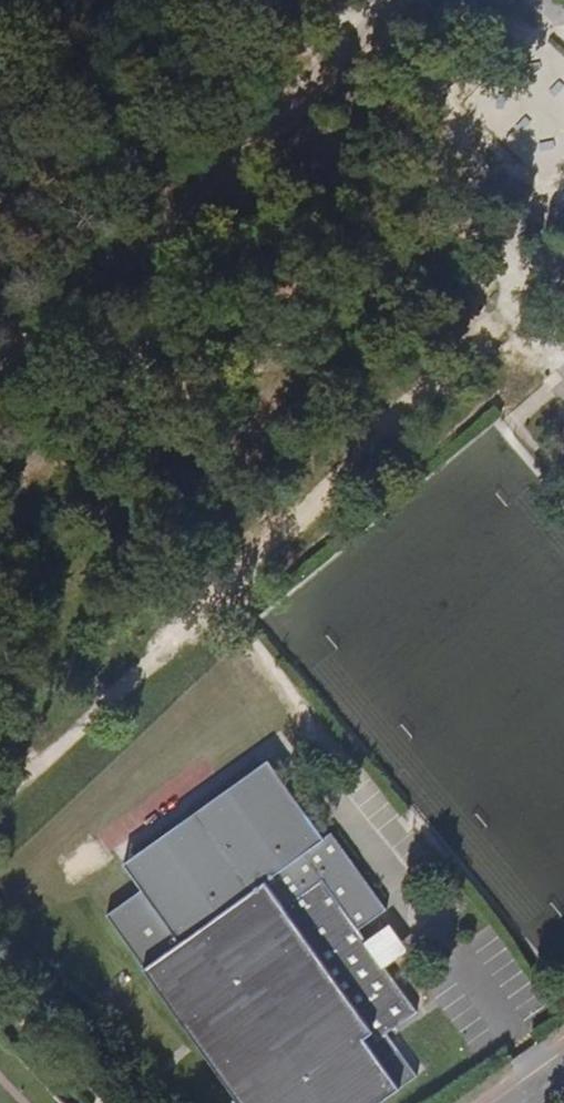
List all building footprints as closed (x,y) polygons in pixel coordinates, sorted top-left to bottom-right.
[(196,809),(120,863),(139,889),(103,914),(238,1102),(376,1102),(415,1075),(384,1033),(384,1032),(414,1011),(383,967),(363,939),(356,929),(383,909),(328,832),(321,837),(314,828),(265,759),(196,809)] [(383,967),(406,950),(386,923),(363,939),(383,967)]
